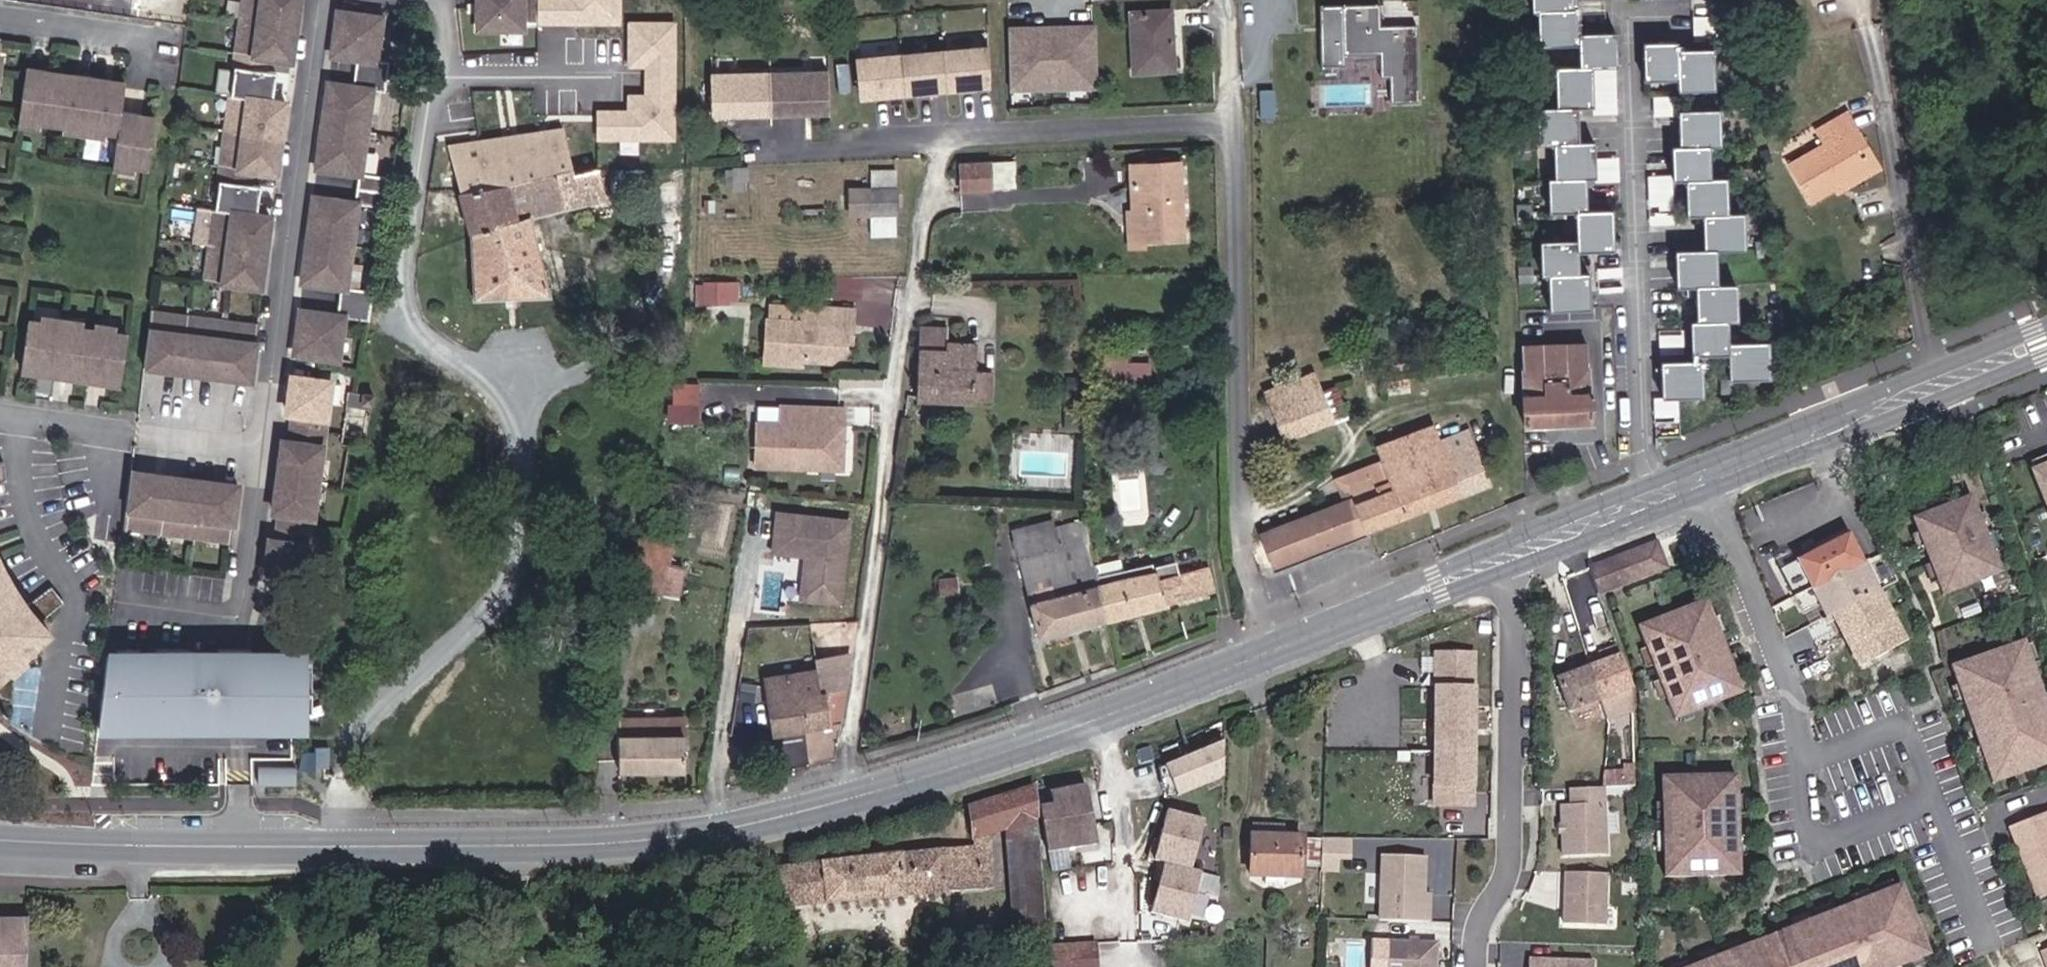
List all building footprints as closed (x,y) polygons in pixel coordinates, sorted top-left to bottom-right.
[(205,288),(259,295),(269,223),(256,222),(256,215),(257,209),(259,193),(248,192),(250,178),(274,181),(284,109),(271,108),(272,102),(273,96),(275,80),(263,78),(265,65),(290,69),(295,33),(299,0),(243,0),(205,288)] [(538,0),(475,0),(475,31),(519,32),(519,25),(537,26),(538,0)] [(537,26),(621,26),(622,0),(538,0),(537,26)] [(1533,10),(1539,10),(1573,9),(1572,0),(1532,0),(1533,10)] [(1383,3),(1345,3),(1346,53),(1382,52),(1383,76),(1392,76),(1393,101),(1421,101),(1419,24),(1383,25),(1383,3)] [(1573,9),(1539,10),(1540,46),(1580,44),(1579,34),(1578,9),(1573,9)] [(1174,70),(1170,10),(1130,12),(1131,40),(1133,73),(1174,70)] [(381,22),(337,17),(331,61),(356,64),(353,91),(328,88),(322,131),(316,172),(358,178),(354,208),(313,202),(307,245),(302,285),(341,291),(337,320),(300,315),(294,359),(337,365),(343,323),(366,326),(371,296),(345,293),(356,209),(385,213),(390,182),(360,178),(372,94),(384,95),(388,68),(375,67),(381,22)] [(678,141),(676,23),(627,23),(627,71),(643,70),(643,93),(627,93),(628,109),(597,110),(598,142),(678,141)] [(1091,23),(1003,26),(1006,94),(1094,91),(1091,23)] [(1579,34),(1580,44),(1580,67),(1591,67),(1616,66),(1615,33),(1579,34)] [(1643,43),(1644,80),(1677,79),(1676,50),(1676,42),(1643,43)] [(987,48),(858,60),(860,97),(989,85),(987,48)] [(1678,90),(1713,89),(1712,49),(1676,50),(1677,79),(1678,90)] [(1580,67),(1555,68),(1556,107),(1576,107),(1592,106),(1591,67),(1580,67)] [(52,124),(59,73),(26,69),(19,120),(52,124)] [(85,129),(92,78),(59,73),(52,124),(85,129)] [(830,73),(714,76),(715,118),(830,114),(830,73)] [(118,133),(121,112),(125,82),(92,78),(85,129),(118,133)] [(1556,107),(1536,108),(1537,144),(1553,143),(1577,142),(1576,107),(1556,107)] [(1708,145),(1719,145),(1718,109),(1678,112),(1679,146),(1708,145)] [(147,168),(155,117),(121,112),(118,133),(114,163),(147,168)] [(1854,128),(1846,114),(1816,131),(1825,144),(1789,165),(1810,201),(1869,166),(1848,131),(1854,128)] [(1874,163),(1854,128),(1848,131),(1869,166),(1874,163)] [(502,137),(465,143),(450,146),(460,192),(470,233),(474,299),(549,296),(530,217),(605,200),(597,169),(574,175),(563,129),(522,134),(502,137)] [(1584,178),(1594,177),(1593,142),(1577,142),(1553,143),(1554,179),(1584,178)] [(1679,146),(1671,146),(1672,179),(1685,179),(1709,178),(1708,145),(1679,146)] [(991,188),(990,162),(960,164),(962,192),(991,190),(991,188)] [(1012,187),(1011,162),(990,162),(991,188),(1012,187)] [(1183,239),(1179,162),(1129,165),(1131,211),(1126,211),(1128,248),(1144,247),(1144,240),(1183,239)] [(749,167),(725,169),(726,184),(749,181),(749,167)] [(871,172),(871,188),(895,188),(895,172),(871,172)] [(1548,179),(1549,212),(1575,211),(1585,211),(1584,178),(1554,179),(1548,179)] [(1685,179),(1686,214),(1702,214),(1726,213),(1725,178),(1709,178),(1685,179)] [(871,188),(849,189),(849,216),(871,215),(896,215),(895,188),(871,188)] [(1575,211),(1576,240),(1576,251),(1611,250),(1610,210),(1585,211),(1575,211)] [(1715,249),(1743,248),(1742,213),(1726,213),(1702,214),(1704,249),(1715,249)] [(896,215),(871,215),(872,236),(896,236),(896,215)] [(1576,240),(1539,241),(1540,274),(1547,274),(1577,273),(1576,251),(1576,240)] [(1704,249),(1675,250),(1676,286),(1695,285),(1716,284),(1715,249),(1704,249)] [(1548,310),(1588,308),(1587,273),(1577,273),(1547,274),(1548,310)] [(728,304),(728,283),(704,283),(704,305),(728,304)] [(1727,320),(1736,320),(1735,284),(1716,284),(1695,285),(1696,321),(1727,320)] [(846,342),(847,325),(852,325),(854,310),(805,307),(804,322),(767,319),(765,363),(801,365),(801,360),(831,362),(845,350),(846,342)] [(149,319),(143,373),(250,388),(257,333),(149,319)] [(54,376),(62,324),(29,320),(21,371),(54,376)] [(1696,321),(1690,321),(1692,354),(1728,353),(1727,343),(1727,320),(1696,321)] [(86,381),(94,329),(62,324),(54,376),(86,381)] [(974,372),(975,344),(947,343),(947,330),(920,328),(918,398),(991,401),(992,373),(974,372)] [(120,386),(128,333),(94,329),(86,381),(120,386)] [(1729,379),(1768,377),(1767,342),(1727,343),(1728,353),(1729,379)] [(1591,422),(1586,343),(1521,345),(1524,425),(1591,422)] [(1127,380),(1127,350),(1103,351),(1103,380),(1127,380)] [(1701,360),(1661,361),(1662,397),(1702,395),(1701,360)] [(1273,409),(1320,391),(1314,374),(1266,392),(1273,409)] [(303,588),(330,388),(291,383),(286,421),(293,422),(291,434),(289,447),(283,445),(277,483),(272,520),(279,521),(278,533),(276,545),(269,544),(264,582),(303,588)] [(698,384),(672,383),(671,403),(697,404),(698,384)] [(1347,414),(1336,385),(1320,391),(1273,409),(1284,439),(1347,414)] [(368,415),(370,400),(354,398),(348,397),(346,413),(368,415)] [(780,407),(756,406),(754,467),(807,469),(807,463),(814,463),(815,469),(842,471),(844,427),(816,426),(817,408),(780,407)] [(844,409),(817,408),(816,426),(844,427),(844,409)] [(364,453),(368,415),(346,413),(341,450),(364,453)] [(1260,572),(1487,484),(1466,430),(1440,441),(1433,424),(1375,445),(1381,461),(1342,476),(1351,498),(1342,502),(1261,534),(1263,538),(1248,543),(1260,572)] [(2033,464),(2036,472),(2046,467),(2046,458),(2033,464)] [(2035,472),(2046,503),(2046,467),(2036,472),(2035,472)] [(1351,498),(1342,476),(1334,479),(1342,502),(1351,498)] [(168,483),(129,478),(123,532),(159,537),(194,542),(230,547),(237,493),(201,488),(168,483)] [(1971,495),(1912,518),(1943,595),(2001,571),(1971,495)] [(823,520),(780,515),(776,550),(804,553),(808,550),(812,556),(808,559),(804,598),(839,602),(849,523),(834,521),(832,518),(826,517),(823,520)] [(1060,546),(1057,533),(1054,523),(1012,534),(1018,557),(1060,546)] [(1090,544),(1088,528),(1072,530),(1074,546),(1090,544)] [(1097,585),(1092,566),(1091,565),(1092,564),(1090,544),(1074,546),(1072,530),(1057,533),(1060,546),(1018,557),(1038,637),(1105,619),(1097,585)] [(1904,642),(1846,534),(1780,568),(1803,611),(1819,603),(1826,617),(1833,614),(1860,666),(1904,642)] [(669,565),(673,543),(639,537),(629,587),(663,593),(669,565)] [(1657,543),(1588,568),(1597,594),(1666,569),(1657,543)] [(808,550),(804,553),(808,559),(812,556),(808,550)] [(11,669),(14,672),(25,661),(23,658),(50,633),(40,622),(63,602),(51,587),(27,606),(0,561),(0,679),(11,669)] [(1105,619),(1214,591),(1207,567),(1179,574),(1176,564),(1153,570),(1100,584),(1097,585),(1105,619)] [(1100,584),(1153,570),(1152,564),(1098,577),(1100,584)] [(676,596),(682,567),(669,565),(663,593),(676,596)] [(958,594),(957,578),(939,579),(940,595),(958,594)] [(1743,692),(1706,600),(1639,627),(1676,719),(1743,692)] [(1952,665),(1966,706),(1971,704),(1984,741),(1979,742),(1993,783),(2046,764),(2046,703),(2025,639),(1952,665)] [(815,663),(850,658),(851,653),(814,658),(815,663)] [(1471,805),(1472,752),(1474,655),(1436,654),(1435,714),(1434,804),(1471,805)] [(819,693),(818,684),(815,663),(814,658),(814,657),(808,658),(803,658),(802,655),(780,659),(782,673),(763,676),(766,692),(754,694),(756,704),(753,705),(757,727),(771,725),(773,734),(804,729),(799,697),(819,693)] [(1569,711),(1632,688),(1619,655),(1557,678),(1569,711)] [(818,684),(847,679),(850,658),(815,663),(818,684)] [(192,662),(106,663),(98,733),(292,732),(305,732),(304,662),(212,663),(212,671),(192,671),(192,662)] [(192,662),(192,671),(212,671),(212,663),(192,662)] [(819,693),(846,688),(847,679),(818,684),(819,693)] [(840,723),(846,688),(819,693),(799,697),(804,729),(840,723)] [(725,729),(727,714),(717,713),(715,727),(725,729)] [(684,771),(683,722),(662,722),(661,718),(619,718),(619,772),(684,771)] [(1222,777),(1224,741),(1165,766),(1174,787),(1178,796),(1222,777)] [(1635,781),(1635,765),(1624,765),(1624,772),(1625,781),(1635,781)] [(1174,787),(1165,766),(1159,769),(1163,789),(1174,787)] [(1624,772),(1603,772),(1602,787),(1625,786),(1625,781),(1624,772)] [(295,774),(257,774),(257,791),(295,790),(295,774)] [(1738,775),(1664,777),(1667,877),(1669,877),(1741,876),(1738,775)] [(1098,846),(1086,782),(1050,789),(1054,808),(1041,811),(1049,855),(1098,846)] [(992,888),(987,834),(1006,829),(1013,927),(1044,925),(1034,787),(969,807),(974,845),(903,852),(778,867),(782,907),(992,888)] [(1603,854),(1600,787),(1568,788),(1569,804),(1559,804),(1560,856),(1603,854)] [(1190,870),(1204,819),(1167,809),(1158,842),(1153,840),(1148,859),(1158,862),(1190,870)] [(2008,828),(2037,898),(2046,894),(2046,812),(2008,828)] [(1301,866),(1302,838),(1251,836),(1250,875),(1301,877),(1301,866)] [(1318,867),(1319,838),(1302,838),(1301,866),(1318,867)] [(1423,903),(1425,855),(1381,853),(1378,918),(1428,920),(1429,903),(1423,903)] [(1150,913),(1187,922),(1200,873),(1190,870),(1158,862),(1153,880),(1159,881),(1150,913)] [(1603,925),(1605,873),(1564,871),(1562,923),(1603,925)] [(1692,966),(1896,966),(1931,953),(1903,883),(1782,931),(1767,937),(1692,966)] [(27,921),(0,921),(0,966),(25,966),(27,921)] [(1044,958),(1043,930),(1029,931),(1031,959),(1044,958)] [(1436,941),(1386,939),(1385,966),(1435,966),(1436,941)] [(1073,948),(1072,944),(1046,946),(1046,950),(1048,966),(1074,966),(1073,948)] [(1095,946),(1073,948),(1074,966),(1097,966),(1095,946)] [(2038,953),(2043,966),(2046,966),(2046,950),(2038,953)] [(1593,961),(1533,958),(1533,966),(1593,966),(1593,961)]
